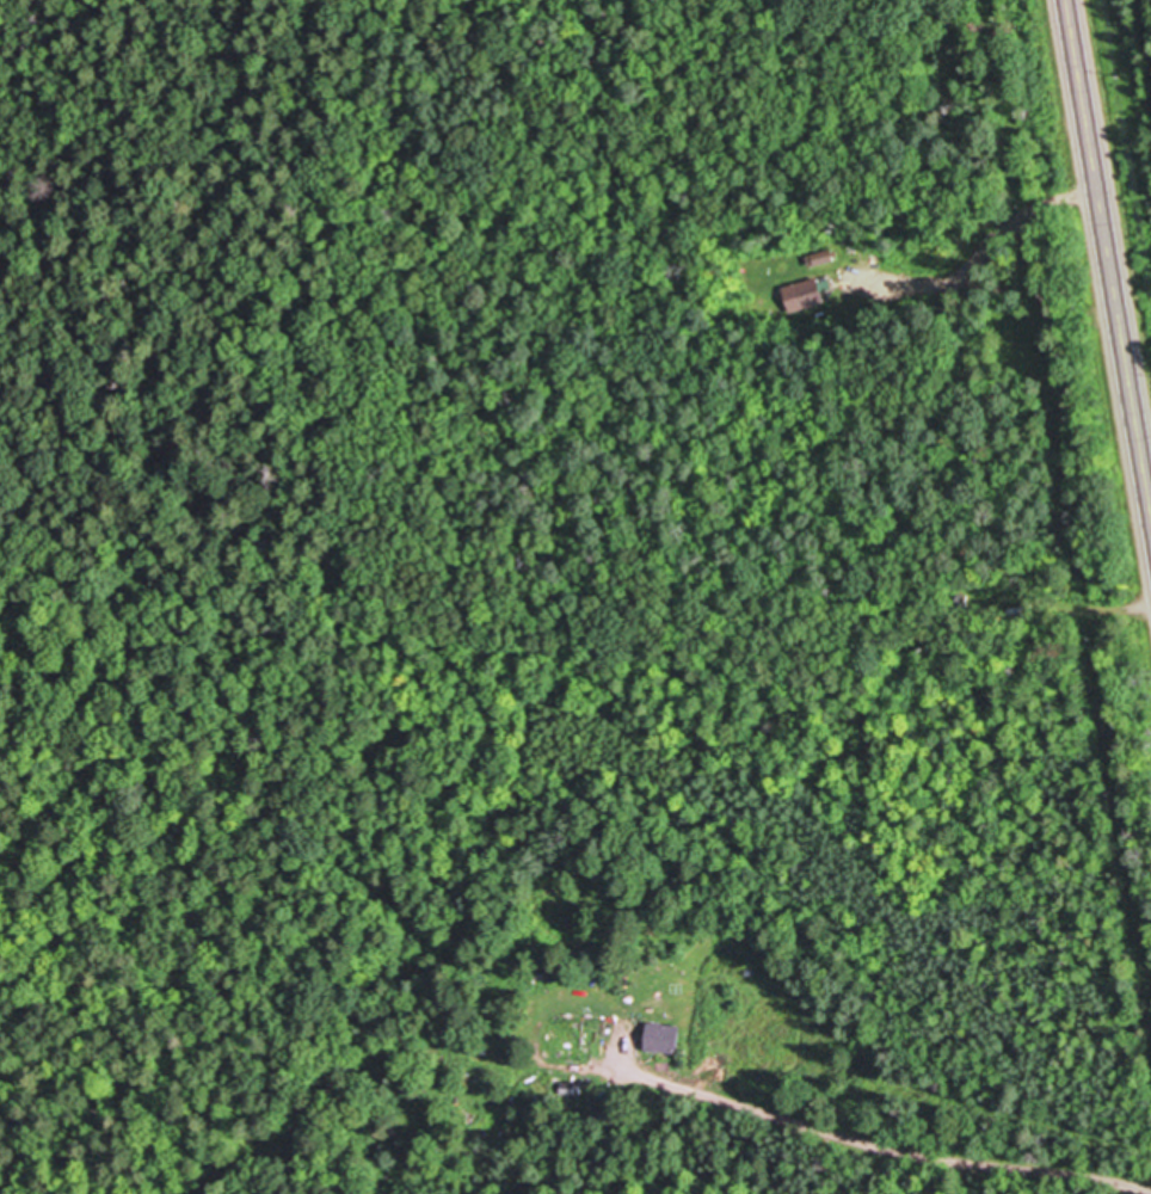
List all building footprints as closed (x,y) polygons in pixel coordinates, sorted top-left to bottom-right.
[(647,1057),(680,1057),(680,1025),(647,1025),(647,1057)]
